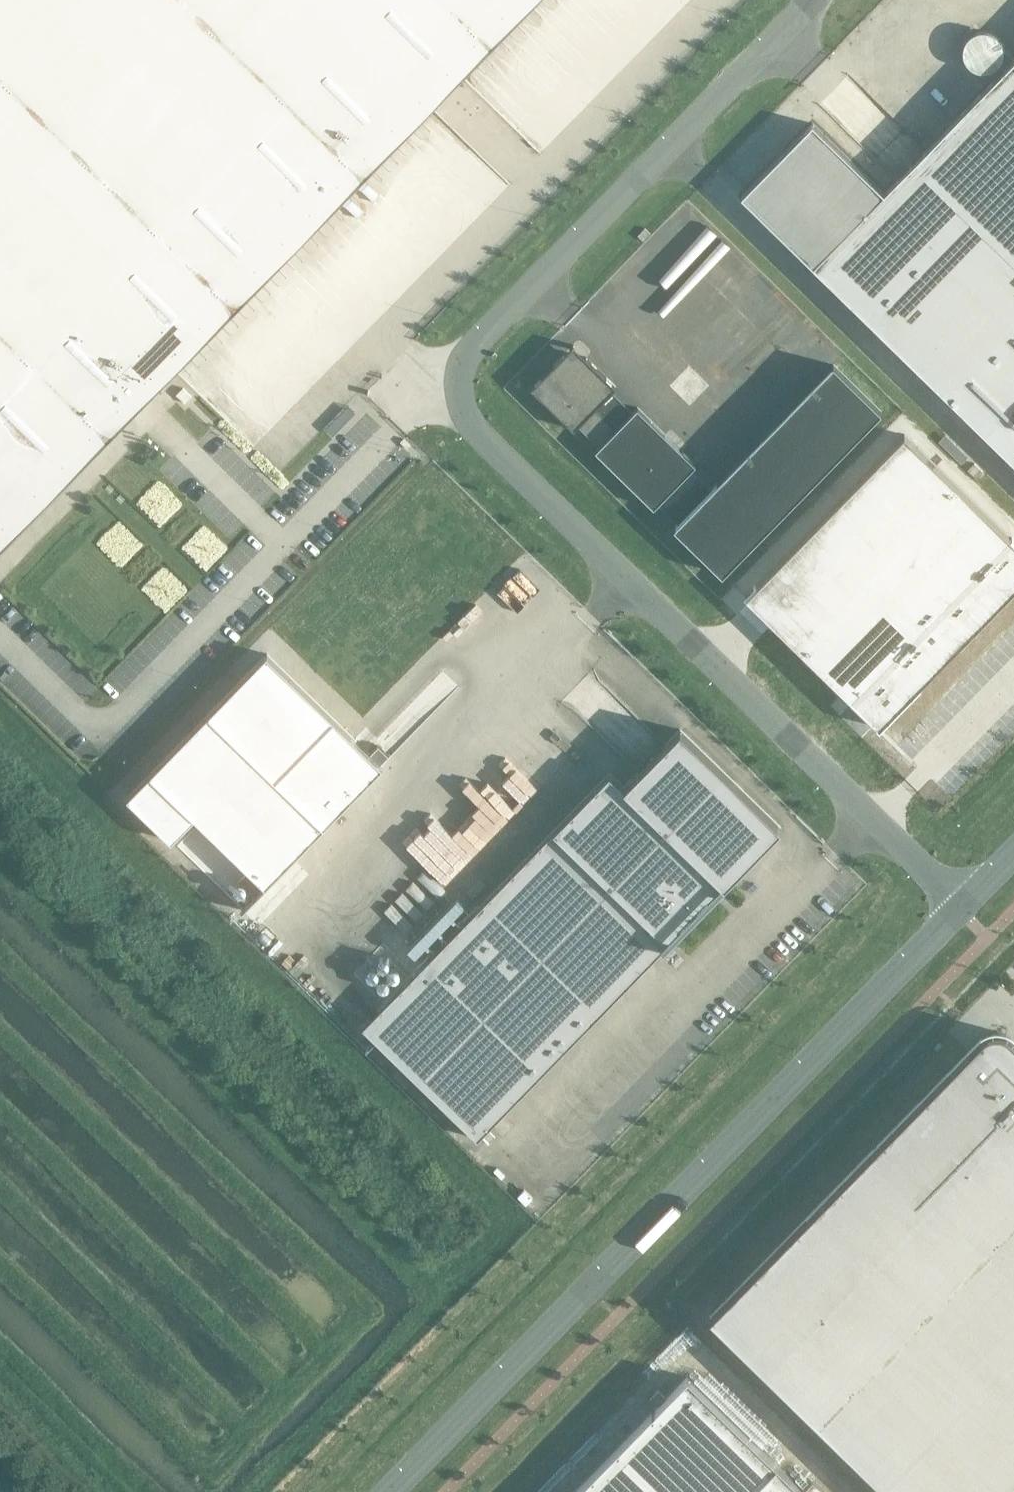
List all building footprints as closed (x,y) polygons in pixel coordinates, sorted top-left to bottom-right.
[(534,0),(0,0),(0,546),(534,0)] [(823,99),(875,155),(886,146),(883,142),(964,68),(967,72),(992,48),(969,23),(961,30),(933,0),(882,0),(824,53),(847,77),(823,99)] [(741,196),(812,266),(1013,463),(1013,59),(925,150),(925,151),(896,180),(895,181),(883,193),(812,123),(741,196)] [(657,503),(678,523),(711,489),(691,469),(695,464),(637,407),(616,428),(595,407),(615,386),(585,357),(574,368),(562,356),(553,366),(552,366),(531,387),(573,429),(578,425),(599,446),(595,450),(653,507),(657,503)] [(921,401),(914,408),(926,420),(933,412),(921,401)] [(745,597),(879,727),(1013,589),(1013,541),(904,434),(745,597)] [(968,458),(960,467),(972,478),(980,469),(968,458)] [(383,766),(266,653),(126,798),(242,910),(383,766)] [(680,729),(638,772),(623,787),(609,773),(362,1027),(477,1139),(781,828),(680,729)] [(465,894),(459,899),(466,906),(472,901),(465,894)] [(409,951),(403,957),(410,964),(416,958),(409,951)] [(745,1282),(710,1317),(890,1491),(1013,1491),(1013,1041),(1011,1038),(1008,1036),(1005,1034),(1001,1033),(997,1033),(993,1033),(989,1034),(986,1036),(983,1038),(745,1282)] [(490,1132),(484,1138),(489,1143),(495,1137),(490,1132)] [(687,1377),(575,1491),(825,1491),(812,1480),(803,1489),(687,1377)]
